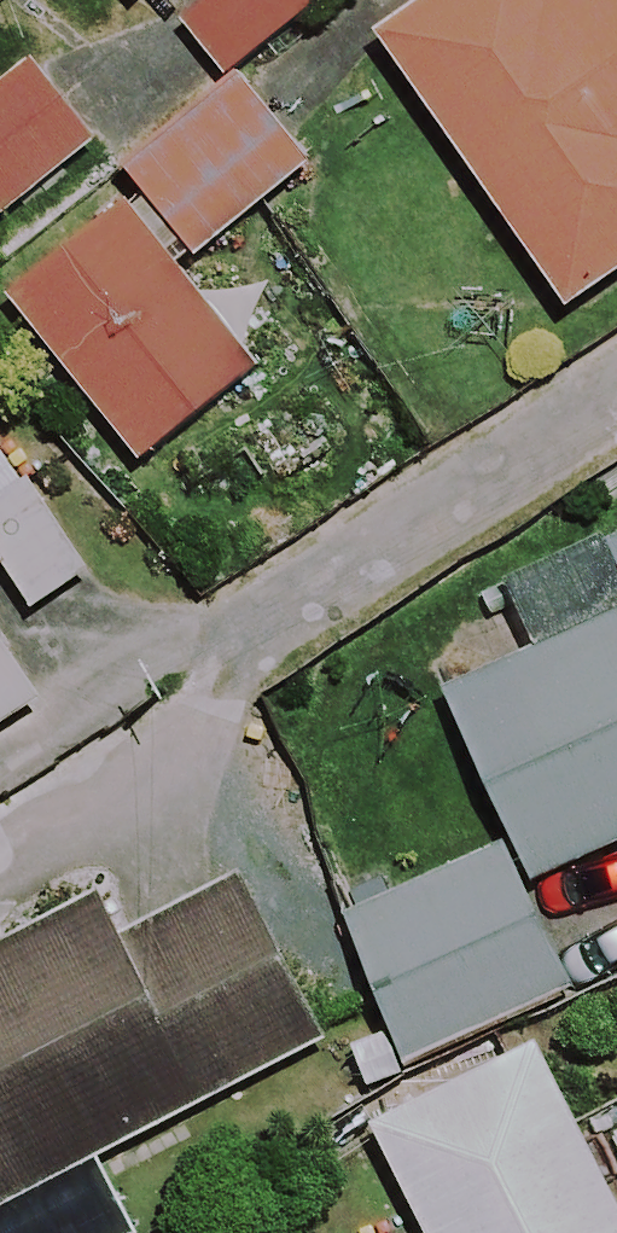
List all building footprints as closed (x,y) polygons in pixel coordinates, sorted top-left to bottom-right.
[(367,31),(560,314),(616,275),(616,0),(413,0),(367,31)] [(19,67),(0,82),(0,219),(86,151),(19,67)] [(299,176),(233,88),(121,174),(188,261),(299,176)] [(0,293),(0,297),(134,466),(251,374),(115,202),(0,293)] [(503,588),(532,657),(439,696),(519,887),(616,846),(616,540),(503,588)] [(0,653),(0,729),(34,707),(0,653)] [(567,1002),(503,850),(337,920),(401,1072),(567,1002)] [(233,885),(87,958),(69,922),(0,957),(0,1232),(78,1232),(102,1221),(76,1170),(315,1050),(233,885)] [(534,1052),(369,1133),(418,1232),(616,1232),(616,1221),(534,1052)]
